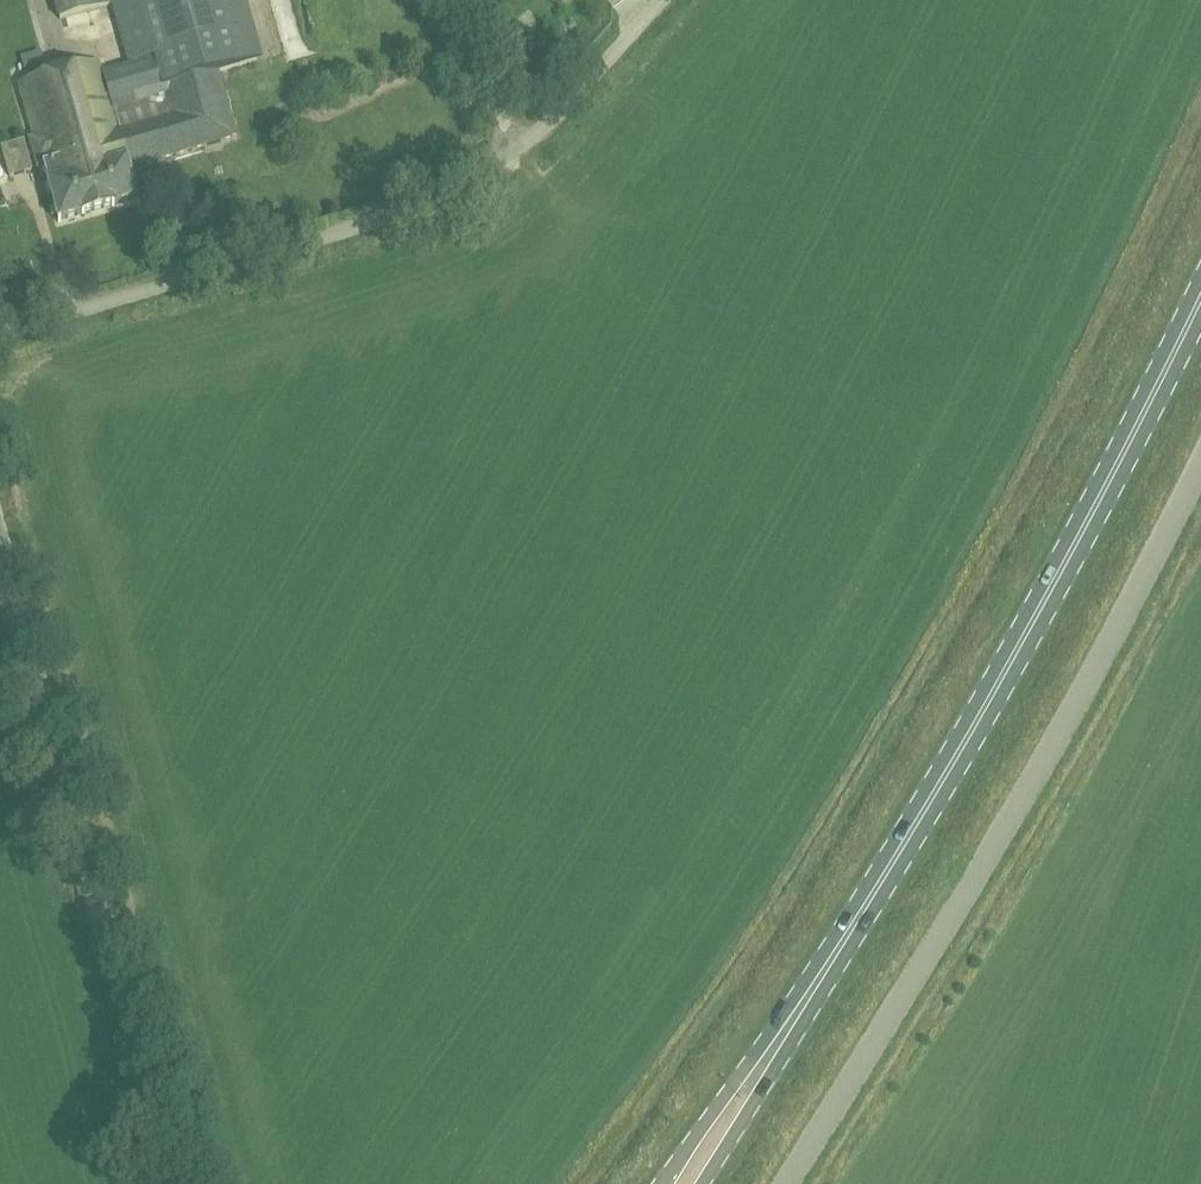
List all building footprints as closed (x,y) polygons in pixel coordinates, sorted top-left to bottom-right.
[(58,19),(120,2),(137,61),(102,71),(99,61),(16,84),(30,136),(26,137),(36,173),(44,170),(59,222),(138,199),(130,170),(238,140),(220,75),(259,64),(241,0),(53,0),(58,19)] [(1,147),(10,177),(33,170),(24,140),(1,147)]
